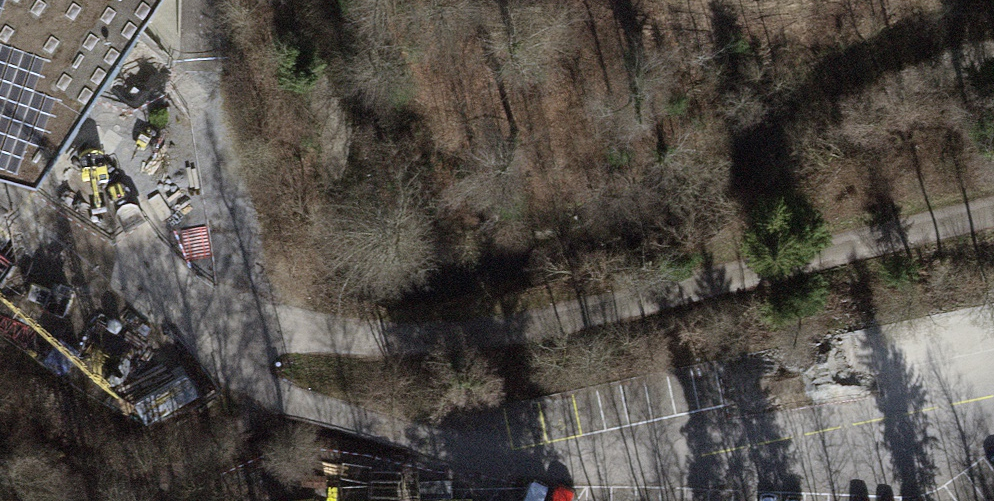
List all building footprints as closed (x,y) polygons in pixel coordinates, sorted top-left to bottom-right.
[(35,185),(69,136),(161,0),(0,0),(0,175),(35,185)]
